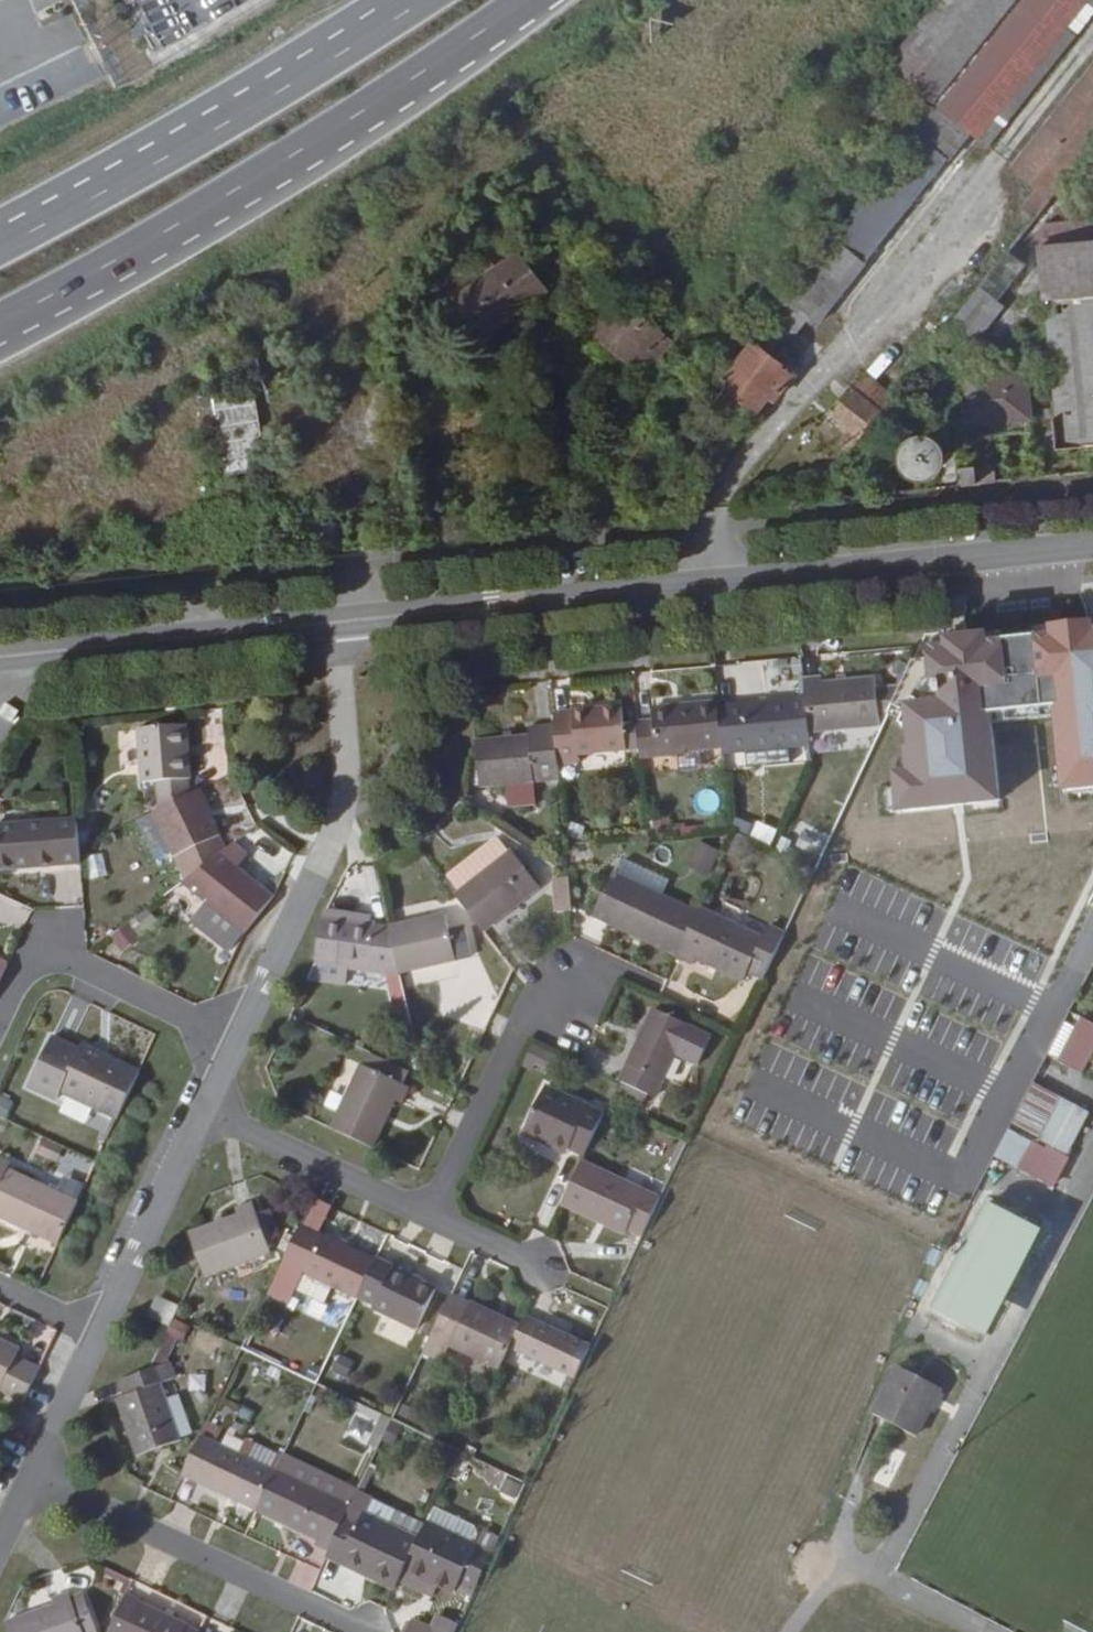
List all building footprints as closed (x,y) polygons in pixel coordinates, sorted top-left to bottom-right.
[(809,318),(819,326),(972,133),(980,140),(1092,0),(997,0),(923,94),(884,142),(900,154),(786,300),(809,318)] [(848,114),(884,142),(923,94),(997,0),(938,0),(886,64),(921,92),(909,106),(875,79),(848,114)] [(980,140),(990,147),(1092,16),(1092,0),(980,140)] [(1039,187),(1022,207),(1036,218),(1092,145),(1092,68),(1015,166),(1039,187)] [(1060,449),(1092,446),(1092,217),(1047,222),(1040,230),(1060,449)] [(454,298),(484,339),(549,291),(519,250),(454,298)] [(1009,252),(981,287),(999,300),(1027,265),(1009,252)] [(769,286),(757,302),(797,333),(809,318),(786,300),(769,286)] [(999,300),(981,287),(941,338),(967,357),(1006,307),(999,300)] [(608,291),(581,326),(641,373),(647,365),(656,373),(677,346),(608,291)] [(797,333),(757,302),(753,306),(762,313),(744,335),(754,342),(777,360),(797,333)] [(777,360),(754,342),(723,383),(759,411),(772,394),(777,399),(796,374),(791,371),(777,360)] [(851,429),(840,443),(850,451),(894,396),(866,373),(832,414),(851,429)] [(972,422),(1029,416),(1026,373),(967,378),(972,422)] [(227,474),(268,468),(254,387),(200,395),(207,448),(223,446),(227,474)] [(1031,430),(1029,416),(972,422),(967,436),(1031,430)] [(923,439),(916,442),(911,446),(908,453),(908,461),(911,467),(916,473),(923,475),(930,475),(937,473),(942,467),(945,461),(945,453),(942,447),(937,442),(930,439),(923,439)] [(957,468),(959,485),(997,481),(995,463),(957,468)] [(744,662),(716,666),(720,689),(748,685),(744,662)] [(804,697),(807,730),(879,721),(889,714),(902,687),(872,690),(871,679),(822,684),(821,675),(802,678),(804,697)] [(721,749),(722,756),(809,747),(807,730),(804,697),(654,711),(655,722),(636,725),(640,759),(686,755),(686,751),(721,749)] [(623,706),(553,713),(554,726),(558,767),(581,766),(580,756),(627,752),(623,706)] [(480,793),(560,786),(558,767),(554,726),(529,728),(529,738),(475,742),(480,793)] [(165,786),(166,812),(196,798),(195,785),(199,783),(196,727),(146,729),(149,786),(165,786)] [(194,879),(224,856),(217,841),(226,836),(205,793),(196,798),(166,812),(158,816),(175,850),(181,860),(185,858),(194,879)] [(175,850),(158,816),(143,823),(159,856),(175,850)] [(754,820),(749,836),(770,844),(776,828),(754,820)] [(88,869),(85,824),(0,831),(0,861),(1,876),(88,869)] [(224,856),(232,849),(226,836),(217,841),(224,856)] [(707,876),(719,850),(697,840),(685,866),(707,876)] [(188,884),(252,937),(282,898),(242,867),(253,860),(240,843),(232,849),(224,856),(194,879),(188,884)] [(455,895),(485,935),(544,890),(514,852),(455,895)] [(699,910),(613,871),(591,918),(694,965),(696,960),(743,982),(765,935),(701,906),(699,910)] [(447,917),(391,930),(401,977),(458,965),(447,917)] [(322,919),(313,964),(312,968),(306,980),(343,986),(346,970),(402,980),(401,977),(393,941),(375,938),(376,927),(322,919)] [(127,921),(108,935),(120,952),(139,937),(127,921)] [(13,972),(0,967),(0,999),(13,972)] [(654,1006),(621,1081),(657,1097),(691,1023),(654,1006)] [(125,1122),(147,1076),(80,1044),(77,1049),(47,1036),(25,1084),(53,1097),(56,1089),(125,1122)] [(1036,1091),(1087,1117),(1092,1107),(1092,1062),(1060,1045),(1036,1091)] [(364,1065),(374,1070),(380,1058),(370,1053),(364,1065)] [(328,1127),(372,1148),(395,1102),(401,1105),(410,1087),(394,1079),(400,1067),(380,1058),(374,1070),(364,1065),(359,1063),(328,1127)] [(411,1072),(400,1067),(394,1079),(406,1084),(411,1072)] [(585,1155),(606,1111),(544,1084),(524,1132),(557,1146),(558,1142),(572,1149),(585,1155)] [(13,1102),(0,1096),(0,1118),(5,1120),(13,1102)] [(1040,1133),(1073,1149),(1087,1117),(1068,1108),(1066,1111),(1053,1104),(1040,1133)] [(558,1142),(557,1146),(570,1153),(572,1149),(558,1142)] [(65,1248),(85,1205),(14,1173),(18,1164),(1,1156),(0,1158),(0,1220),(65,1248)] [(926,1324),(976,1349),(1060,1182),(1011,1157),(926,1324)] [(647,1228),(661,1196),(583,1160),(565,1197),(631,1228),(634,1222),(647,1228)] [(204,1281),(276,1256),(270,1241),(256,1203),(236,1210),(239,1219),(190,1236),(204,1281)] [(260,1213),(270,1241),(283,1236),(272,1209),(260,1213)] [(330,1288),(357,1300),(358,1296),(372,1303),(370,1310),(416,1330),(434,1289),(414,1280),(416,1276),(301,1225),(281,1266),(330,1288)] [(272,1287),(268,1295),(289,1305),(296,1290),(324,1302),(330,1288),(281,1266),(272,1287)] [(449,1300),(474,1311),(478,1301),(453,1290),(449,1300)] [(163,1296),(153,1318),(172,1328),(182,1306),(163,1296)] [(449,1300),(432,1335),(453,1345),(567,1398),(589,1352),(478,1301),(474,1311),(449,1300)] [(31,1406),(47,1370),(25,1359),(30,1349),(0,1335),(0,1391),(31,1406)] [(453,1345),(432,1335),(423,1356),(445,1365),(453,1345)] [(165,1401),(159,1389),(167,1385),(159,1367),(119,1384),(125,1401),(118,1404),(143,1460),(183,1443),(181,1440),(165,1401)] [(904,1376),(880,1426),(914,1443),(939,1393),(904,1376)] [(177,1396),(165,1401),(181,1440),(194,1434),(177,1396)] [(180,1481),(331,1549),(344,1521),(351,1506),(337,1499),(294,1480),(301,1463),(284,1455),(283,1457),(275,1473),(244,1458),(214,1444),(221,1431),(206,1425),(180,1481)] [(275,1473),(283,1457),(251,1444),(244,1458),(275,1473)] [(301,1463),(294,1480),(337,1499),(344,1483),(301,1463)] [(514,1499),(522,1482),(493,1468),(485,1485),(514,1499)] [(366,1519),(417,1543),(424,1528),(374,1504),(366,1519)] [(400,1578),(417,1543),(366,1519),(361,1516),(356,1526),(344,1521),(331,1549),(326,1560),(339,1566),(343,1558),(371,1571),(367,1578),(394,1591),(400,1578)] [(478,1587),(494,1552),(428,1520),(424,1528),(417,1543),(400,1578),(433,1595),(440,1581),(458,1589),(463,1579),(478,1587)] [(343,1558),(339,1566),(367,1578),(371,1571),(343,1558)] [(8,1622),(11,1631),(96,1631),(99,1631),(94,1613),(79,1616),(75,1602),(73,1595),(56,1600),(57,1607),(8,1622)] [(190,1627),(191,1625),(127,1595),(110,1631),(201,1631),(190,1627)] [(79,1616),(94,1613),(90,1597),(75,1602),(79,1616)] [(436,1631),(457,1631),(461,1625),(440,1615),(433,1630),(436,1631)] [(433,1630),(413,1621),(408,1631),(436,1631),(433,1630)]
